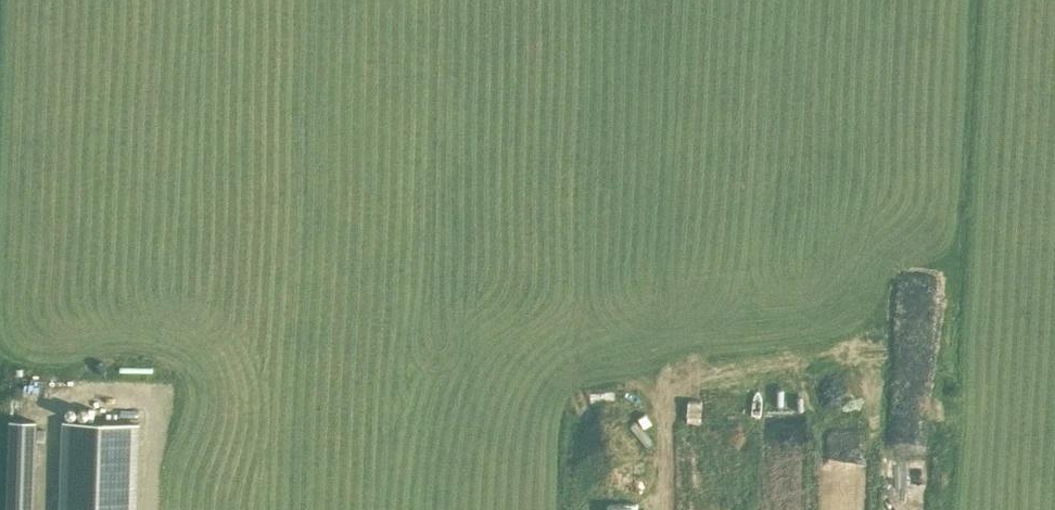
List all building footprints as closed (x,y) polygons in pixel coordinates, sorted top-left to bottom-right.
[(59,509),(116,509),(119,423),(62,421),(59,509)] [(34,489),(13,487),(12,509),(33,509),(34,489)]
